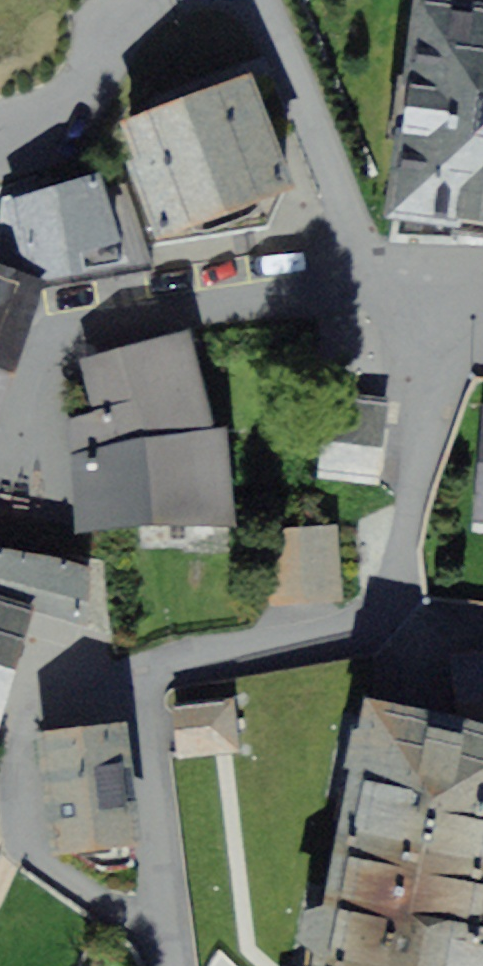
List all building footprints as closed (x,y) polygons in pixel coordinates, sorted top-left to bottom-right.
[(395,215),(482,225),(482,19),(419,12),(395,215)] [(126,170),(155,244),(266,225),(292,206),(238,67),(140,105),(161,155),(126,170)] [(44,293),(157,274),(128,207),(24,225),(35,269),(0,256),(0,398),(44,293)] [(57,420),(74,529),(235,521),(223,429),(206,431),(184,334),(75,355),(86,416),(57,420)] [(393,394),(341,392),(333,482),(391,486),(399,415),(391,414),(393,394)] [(345,532),(275,533),(277,608),(347,606),(345,532)] [(0,548),(0,735),(32,604),(83,612),(85,600),(92,565),(0,548)] [(216,697),(174,697),(174,735),(216,735),(216,697)] [(375,712),(318,965),(323,965),(482,965),(482,735),(375,712)] [(45,739),(58,846),(102,871),(134,865),(118,730),(45,739)]
